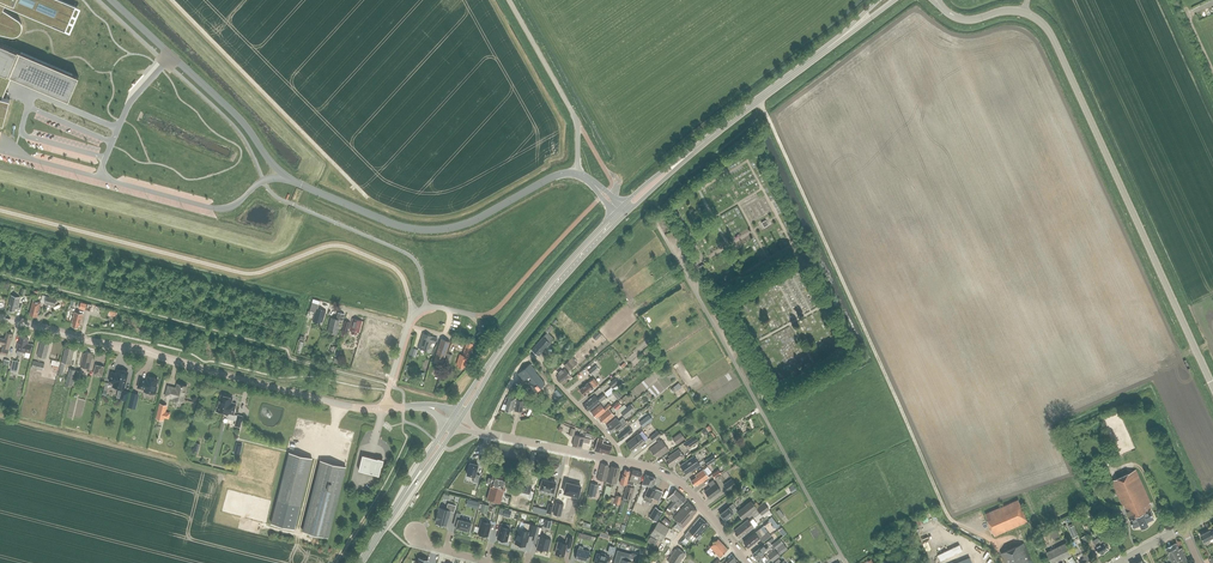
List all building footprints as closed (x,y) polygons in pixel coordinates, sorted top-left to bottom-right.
[(11,36),(13,36),(15,36),(17,36),(18,35),(20,34),(21,32),(22,31),(22,29),(23,27),(22,25),(22,23),(21,21),(20,20),(18,19),(4,9),(5,5),(65,31),(76,7),(60,0),(0,0),(0,34),(11,36)] [(4,124),(10,99),(7,98),(8,95),(8,92),(5,91),(12,76),(40,88),(69,100),(79,76),(0,43),(0,123),(4,124)] [(17,309),(20,297),(11,295),(9,305),(11,305),(9,310),(15,311),(15,309),(17,309)] [(57,299),(47,296),(45,303),(45,304),(47,304),(55,306),(57,299)] [(320,305),(321,301),(313,299),(310,311),(314,312),(316,307),(317,308),(313,321),(320,324),(321,321),(323,322),(326,311),(318,308),(319,304),(320,305)] [(39,307),(41,302),(33,300),(30,315),(37,316),(38,312),(39,312),(40,307),(39,307)] [(79,313),(80,309),(77,308),(76,312),(75,312),(72,323),(73,324),(73,326),(78,328),(79,325),(80,326),(83,314),(79,313)] [(331,318),(329,327),(328,332),(337,334),(340,320),(343,321),(344,314),(338,312),(336,319),(331,318)] [(353,318),(351,327),(350,330),(352,331),(351,333),(357,334),(357,332),(359,333),(362,321),(353,318)] [(350,322),(346,320),(341,336),(344,337),(346,329),(348,330),(350,322)] [(549,324),(544,329),(548,333),(553,327),(549,324)] [(379,336),(375,334),(376,332),(371,330),(368,339),(377,342),(374,350),(386,353),(388,345),(389,346),(390,342),(389,342),(391,336),(379,333),(379,336)] [(598,331),(592,337),(596,340),(601,334),(598,331)] [(12,334),(11,333),(10,332),(9,332),(8,333),(7,332),(5,339),(0,337),(0,343),(4,344),(3,347),(4,347),(3,349),(1,349),(0,354),(7,355),(11,339),(12,334)] [(539,355),(554,339),(547,332),(532,349),(539,355)] [(433,337),(433,336),(423,333),(419,347),(427,350),(428,348),(429,349),(431,342),(435,343),(437,338),(433,337)] [(20,337),(16,350),(17,350),(19,351),(21,351),(25,352),(30,353),(32,345),(27,343),(29,339),(27,339),(27,337),(22,335),(21,337),(20,337)] [(442,339),(434,362),(442,364),(449,341),(442,339)] [(46,358),(49,344),(48,344),(48,342),(43,341),(43,343),(41,342),(37,356),(46,358)] [(72,350),(73,348),(67,347),(67,349),(65,348),(59,374),(63,375),(65,363),(71,364),(74,351),(72,350)] [(466,367),(471,349),(465,347),(463,355),(460,354),(456,364),(458,365),(458,367),(463,368),(464,366),(466,367)] [(90,369),(93,355),(91,355),(91,353),(86,352),(85,353),(84,353),(80,366),(90,369)] [(453,355),(448,353),(445,362),(450,364),(453,355)] [(572,358),(564,365),(569,370),(577,363),(572,358)] [(10,361),(4,359),(1,372),(5,373),(7,366),(8,367),(10,361)] [(549,359),(545,362),(551,369),(553,367),(555,366),(549,359)] [(11,367),(10,371),(17,372),(18,369),(19,361),(13,360),(12,362),(11,367)] [(53,360),(51,364),(53,365),(53,368),(58,370),(60,362),(60,361),(57,361),(53,360)] [(34,361),(33,367),(38,368),(43,370),(45,363),(34,361)] [(526,378),(537,391),(546,384),(536,371),(530,363),(529,363),(517,373),(523,381),(526,378)] [(101,376),(104,366),(95,364),(93,374),(101,376)] [(596,365),(588,371),(591,375),(599,369),(596,365)] [(76,370),(70,369),(66,385),(72,386),(74,378),(76,370)] [(123,389),(127,371),(117,369),(116,374),(111,373),(109,381),(114,382),(113,386),(123,389)] [(566,380),(571,376),(565,369),(563,371),(562,369),(558,372),(559,374),(558,375),(559,377),(557,378),(561,383),(562,381),(564,383),(567,381),(566,380)] [(155,386),(157,379),(147,376),(147,380),(140,378),(138,387),(144,389),(144,391),(155,394),(156,387),(155,386)] [(594,387),(598,384),(594,378),(580,389),(585,396),(589,392),(590,393),(594,390),(591,387),(593,385),(594,387)] [(615,379),(608,384),(612,388),(618,383),(615,379)] [(76,381),(74,388),(80,390),(82,388),(83,385),(81,383),(76,381)] [(176,389),(168,387),(166,395),(183,400),(186,386),(178,384),(176,389)] [(649,389),(656,398),(663,392),(656,384),(649,389)] [(526,392),(516,387),(513,393),(524,398),(526,392)] [(127,401),(129,391),(122,390),(120,399),(127,401)] [(613,393),(618,400),(622,396),(616,390),(613,393)] [(590,411),(606,397),(603,394),(598,398),(595,395),(583,405),(588,411),(589,410),(590,411)] [(131,395),(128,407),(134,408),(137,397),(131,395)] [(232,398),(221,395),(218,407),(217,407),(216,411),(221,413),(221,412),(228,414),(229,413),(233,415),(233,414),(236,404),(231,403),(232,398)] [(512,410),(513,407),(516,399),(509,396),(506,405),(507,405),(505,410),(510,412),(511,410),(512,410)] [(514,410),(522,411),(525,400),(517,399),(514,410)] [(601,404),(591,412),(596,419),(606,410),(604,408),(601,404)] [(627,408),(621,412),(625,417),(634,409),(630,405),(627,408)] [(159,407),(156,418),(164,420),(164,418),(166,411),(167,409),(159,407)] [(605,424),(615,416),(609,409),(599,417),(600,418),(599,419),(602,423),(604,422),(605,424)] [(647,414),(639,421),(642,425),(651,418),(647,414)] [(619,422),(616,418),(608,425),(609,427),(607,428),(611,432),(613,431),(614,433),(627,422),(623,418),(619,422)] [(626,437),(633,431),(627,424),(623,427),(624,429),(620,432),(617,435),(621,440),(626,436),(626,437)] [(657,431),(649,437),(652,441),(660,435),(657,431)] [(685,438),(680,432),(672,438),(677,444),(685,438)] [(639,447),(645,442),(638,434),(626,444),(632,450),(638,446),(639,447)] [(575,435),(572,445),(581,447),(583,442),(588,443),(588,442),(589,443),(590,440),(590,439),(589,438),(575,435)] [(694,436),(683,443),(686,448),(698,440),(694,436)] [(609,454),(612,446),(603,443),(604,440),(598,438),(594,450),(602,453),(602,452),(609,454)] [(659,458),(669,450),(662,440),(650,449),(656,457),(657,456),(659,458)] [(237,442),(234,453),(240,455),(241,449),(243,444),(239,443),(237,442)] [(671,467),(684,458),(678,450),(670,455),(671,457),(666,460),(671,467)] [(312,458),(289,452),(271,523),(294,529),(312,458)] [(379,475),(381,465),(379,464),(381,459),(362,455),(358,470),(379,475)] [(712,455),(704,461),(707,465),(715,459),(712,455)] [(693,470),(700,465),(694,456),(680,465),(686,474),(692,469),(693,470)] [(346,467),(320,460),(302,530),(328,537),(346,467)] [(470,462),(467,474),(474,476),(475,476),(476,474),(478,465),(470,462)] [(606,481),(610,467),(608,467),(609,465),(601,463),(597,479),(606,481)] [(618,474),(620,468),(611,466),(610,472),(609,472),(607,481),(617,483),(619,475),(618,474)] [(702,482),(709,477),(703,469),(695,475),(696,477),(691,481),(694,485),(696,484),(697,485),(700,483),(702,482)] [(718,469),(711,474),(714,478),(721,473),(718,469)] [(620,483),(627,485),(628,480),(630,471),(625,470),(623,476),(622,475),(620,483)] [(642,472),(633,470),(630,481),(628,480),(627,485),(632,486),(634,482),(639,483),(642,472)] [(1147,522),(1154,519),(1150,510),(1152,509),(1149,504),(1151,503),(1136,470),(1111,481),(1123,506),(1124,505),(1130,519),(1134,528),(1141,525),(1142,528),(1149,525),(1147,522)] [(505,490),(508,477),(494,473),(492,479),(489,478),(488,482),(491,483),(490,486),(491,486),(487,499),(498,502),(501,502),(504,489),(505,490)] [(653,498),(657,489),(653,487),(656,478),(646,474),(642,485),(646,487),(647,485),(649,487),(645,495),(653,498)] [(524,478),(521,490),(530,492),(530,490),(533,480),(524,478)] [(553,491),(556,482),(543,479),(540,488),(550,490),(549,494),(552,494),(553,491)] [(728,491),(736,485),(731,479),(724,485),(728,491)] [(566,482),(564,492),(578,496),(581,486),(566,482)] [(597,485),(590,483),(587,495),(594,496),(597,485)] [(710,499),(721,491),(715,483),(705,491),(710,499)] [(627,485),(623,498),(626,498),(630,499),(633,487),(627,485)] [(521,490),(520,494),(528,496),(527,498),(532,499),(534,491),(530,490),(530,492),(521,490)] [(674,502),(680,494),(675,490),(668,497),(673,502),(674,502)] [(668,508),(671,510),(676,504),(679,507),(686,499),(680,494),(674,502),(673,502),(668,508)] [(1018,500),(985,514),(995,536),(1028,522),(1018,500)] [(743,519),(757,508),(751,501),(737,512),(743,519)] [(556,502),(553,514),(561,516),(564,504),(556,502)] [(677,522),(692,506),(688,502),(682,509),(681,508),(673,518),(677,522)] [(437,520),(436,522),(446,525),(448,517),(449,517),(451,511),(454,512),(456,505),(448,503),(446,510),(440,508),(439,513),(438,513),(436,519),(437,520)] [(762,515),(769,510),(764,503),(757,509),(762,515)] [(731,510),(735,507),(732,504),(720,514),(724,520),(733,513),(731,510)] [(534,506),(532,511),(546,515),(547,513),(546,513),(547,510),(534,506)] [(692,506),(677,522),(683,528),(693,517),(693,515),(697,511),(692,506)] [(656,521),(662,511),(655,507),(649,516),(656,521)] [(503,515),(510,517),(511,511),(504,509),(503,515)] [(455,521),(458,521),(456,527),(469,531),(469,529),(471,530),(472,525),(471,525),(471,523),(459,519),(460,513),(457,512),(455,521)] [(670,522),(664,517),(661,521),(667,526),(670,522)] [(697,537),(699,540),(702,536),(699,534),(705,527),(704,527),(707,523),(700,517),(687,533),(685,535),(688,538),(692,533),(696,537),(697,537)] [(768,521),(763,524),(764,526),(769,523),(770,523),(771,522),(773,525),(771,526),(773,529),(775,528),(776,529),(779,526),(771,517),(767,520),(768,521)] [(741,537),(753,527),(748,520),(735,530),(736,531),(735,533),(738,537),(740,536),(741,537)] [(489,527),(490,528),(491,524),(482,521),(480,528),(479,529),(478,531),(479,532),(478,533),(487,535),(489,527)] [(661,541),(670,528),(658,521),(650,534),(661,541)] [(519,529),(516,543),(525,545),(526,540),(527,541),(529,534),(534,535),(536,526),(525,523),(523,530),(519,529)] [(500,530),(501,530),(499,538),(507,541),(507,539),(508,539),(509,537),(508,536),(510,529),(501,526),(500,530)] [(756,542),(768,532),(763,526),(755,533),(744,542),(744,543),(745,545),(746,545),(748,548),(754,543),(755,543),(756,542)] [(1209,542),(1210,540),(1209,539),(1212,537),(1212,528),(1210,529),(1210,530),(1200,535),(1205,543),(1206,544),(1209,542)] [(1086,535),(1081,538),(1085,545),(1090,542),(1086,535)] [(545,538),(540,536),(536,549),(542,550),(548,551),(551,540),(545,538)] [(563,541),(563,543),(558,541),(555,553),(564,556),(567,546),(571,547),(573,539),(568,537),(567,542),(563,541)] [(649,542),(655,545),(658,540),(652,537),(649,542)] [(1109,548),(1108,545),(1107,545),(1103,539),(1101,541),(1098,537),(1093,541),(1096,547),(1095,547),(1097,551),(1099,551),(1101,554),(1101,553),(1102,554),(1105,552),(1104,551),(1109,549),(1109,548)] [(720,557),(728,549),(718,539),(710,546),(714,551),(716,553),(720,557)] [(757,559),(760,562),(765,562),(770,559),(772,561),(779,555),(787,548),(779,539),(772,545),(769,547),(765,551),(764,552),(763,553),(764,554),(757,559)] [(765,543),(761,546),(765,551),(769,547),(772,545),(770,542),(769,541),(766,543),(765,543)] [(1062,559),(1072,554),(1066,542),(1047,552),(1052,562),(1055,562),(1057,562),(1065,562),(1062,559)] [(1024,543),(1001,553),(1005,562),(1032,562),(1024,543)] [(1188,561),(1181,548),(1179,549),(1176,543),(1166,549),(1169,555),(1169,554),(1174,562),(1179,562),(1181,562),(1185,562),(1188,561)] [(959,545),(937,555),(940,560),(961,550),(959,545)] [(578,548),(576,558),(587,561),(589,551),(583,550),(583,547),(579,546),(579,549),(578,548)] [(761,546),(752,554),(757,559),(764,554),(763,553),(764,552),(765,551),(761,546)] [(685,553),(678,548),(676,549),(675,548),(667,560),(672,562),(678,562),(685,553)] [(615,559),(622,561),(621,562),(633,562),(630,561),(632,554),(617,550),(615,559)] [(595,562),(608,562),(610,557),(606,556),(606,554),(602,553),(601,554),(597,553),(595,562)] [(1087,562),(1091,561),(1087,553),(1083,554),(1085,559),(1082,560),(1083,562),(1087,562)]
